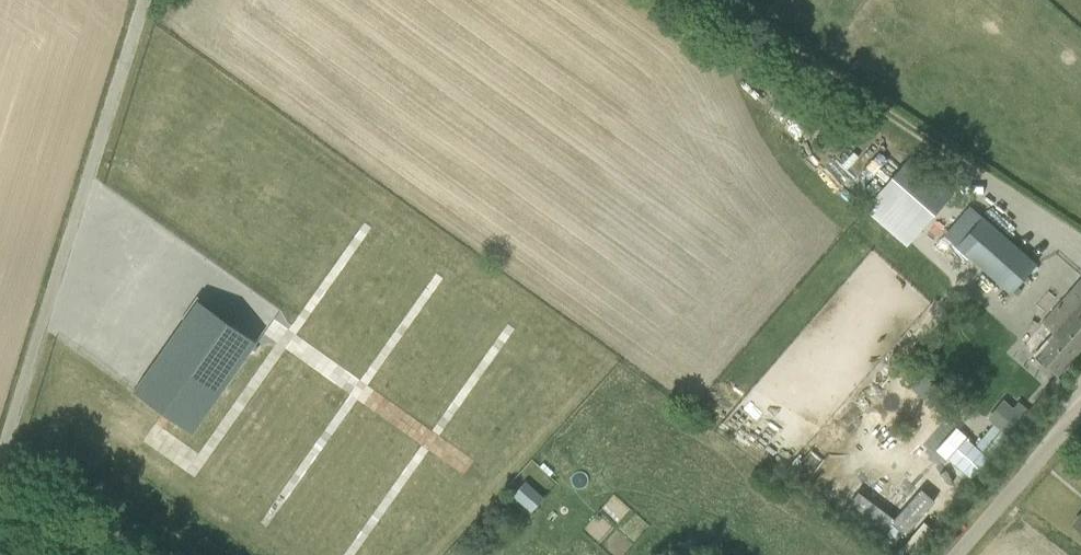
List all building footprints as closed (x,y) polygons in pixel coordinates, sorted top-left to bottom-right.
[(867,210),(875,220),(883,213),(913,243),(954,193),(914,160),(867,210)] [(1037,264),(1018,248),(983,216),(957,245),(1011,294),(1037,264)] [(161,357),(220,398),(284,307),(225,266),(161,357)] [(1043,323),(1024,343),(1036,353),(1034,355),(1057,375),(1080,348),(1080,279),(1043,323)] [(910,385),(943,412),(953,400),(921,373),(910,385)] [(1006,394),(986,414),(1005,433),(1025,413),(1006,394)] [(521,505),(534,490),(525,482),(512,497),(521,505)]
